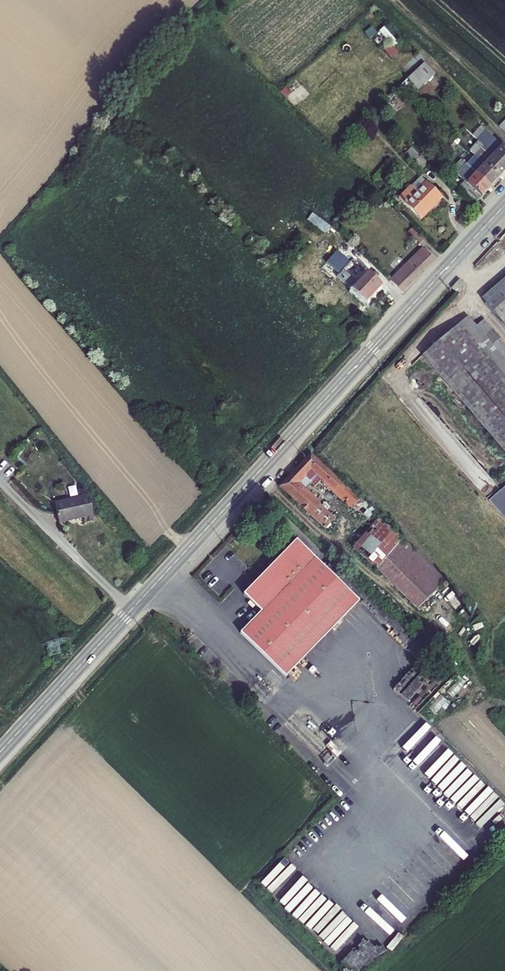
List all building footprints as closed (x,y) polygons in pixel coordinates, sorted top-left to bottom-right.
[(439,83),(429,73),(413,87),(423,98),(439,83)] [(493,157),(504,169),(504,151),(491,137),(481,146),(493,157)] [(484,167),(504,187),(504,169),(493,157),(484,167)] [(497,197),(504,189),(504,187),(484,167),(475,176),(497,197)] [(481,214),(497,197),(475,176),(467,184),(475,192),(467,200),(481,214)] [(449,212),(432,195),(422,204),(417,199),(405,210),(428,233),(449,212)] [(433,259),(428,253),(421,247),(388,280),(397,288),(401,291),(433,259)] [(359,270),(354,265),(348,271),(353,276),(359,270)] [(359,270),(353,276),(357,280),(364,275),(359,270)] [(459,280),(451,288),(456,292),(463,283),(459,280)] [(349,282),(344,288),(370,313),(386,297),(372,282),(361,294),(349,282)] [(487,309),(504,328),(504,293),(487,309)] [(471,315),(427,354),(504,441),(504,353),(471,315)] [(369,511),(319,464),(287,495),(323,530),(333,520),(305,493),(320,478),(380,535),(387,528),(389,526),(371,509),(369,511)] [(490,501),(504,520),(504,489),(490,501)] [(88,496),(54,504),(59,524),(83,519),(84,524),(94,521),(88,496)] [(387,528),(380,535),(361,558),(384,577),(408,547),(387,528)] [(359,602),(298,541),(244,595),(262,612),(242,633),(287,677),(359,602)] [(424,617),(452,589),(410,545),(408,547),(384,577),(424,617)]
